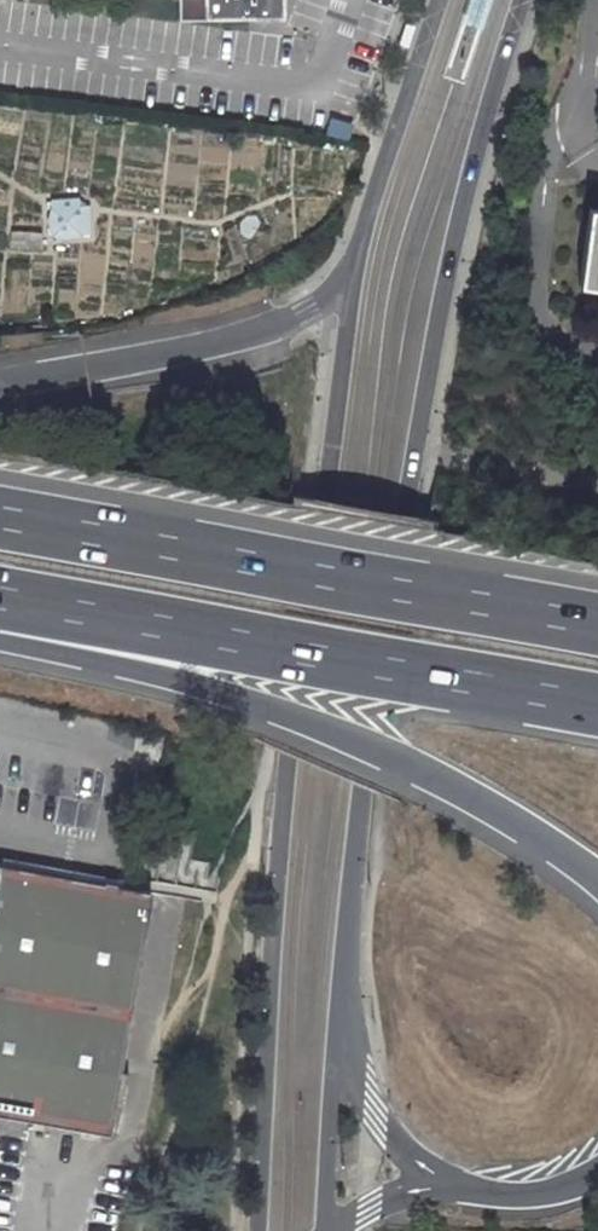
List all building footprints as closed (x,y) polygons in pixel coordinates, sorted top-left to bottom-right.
[(169,15),(275,13),(275,0),(169,0),(169,15)] [(55,198),(56,233),(57,233),(81,232),(80,206),(80,205),(80,198),(55,198)] [(80,206),(81,232),(92,232),(91,206),(80,206)] [(569,235),(561,303),(597,307),(597,239),(569,235)] [(124,1136),(135,1073),(126,1071),(159,890),(81,876),(0,861),(0,1114),(124,1136)]
